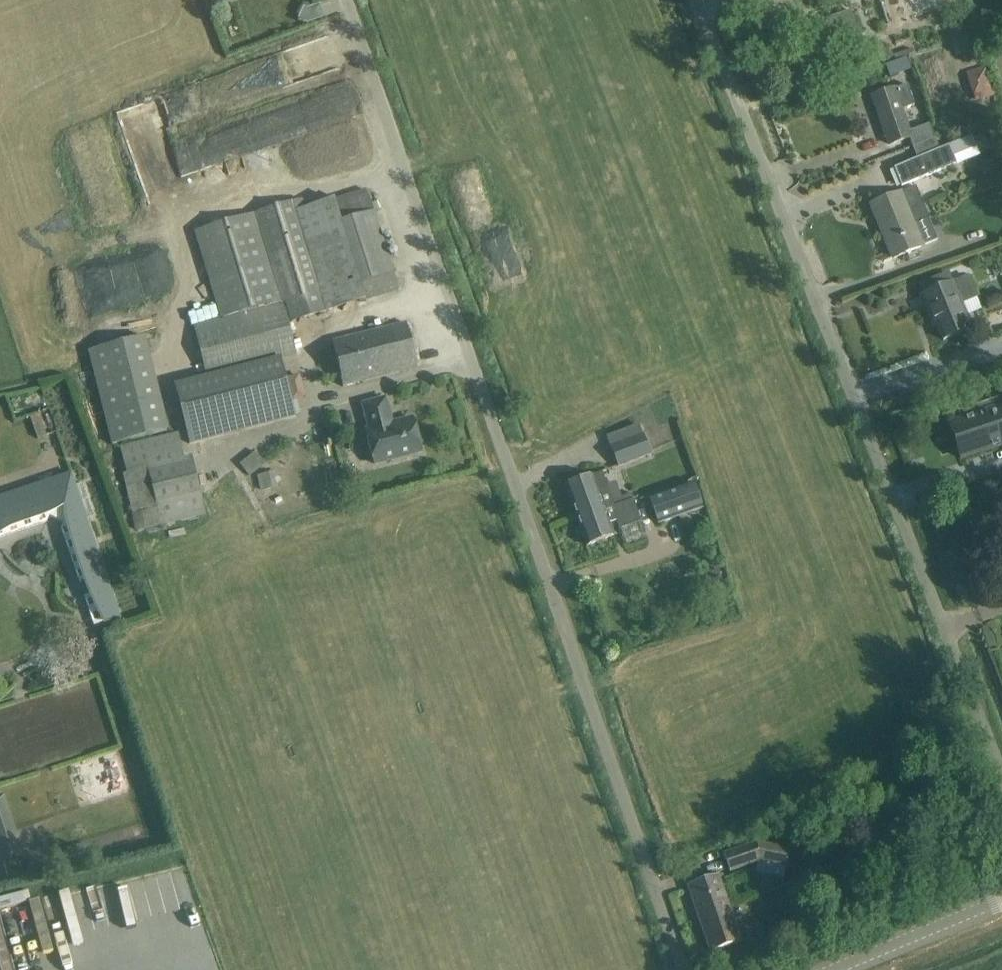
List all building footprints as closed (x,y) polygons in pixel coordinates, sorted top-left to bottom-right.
[(214,13),(225,9),(222,0),(210,0),(214,13)] [(859,35),(850,10),(814,23),(823,48),(859,35)] [(895,62),(887,65),(891,76),(899,73),(895,62)] [(996,94),(987,65),(966,72),(975,101),(996,94)] [(913,147),(935,139),(930,124),(909,131),(901,110),(915,105),(907,84),(873,96),(890,144),(910,138),(913,147)] [(266,138),(351,113),(344,88),(259,112),(266,138)] [(979,154),(971,136),(894,167),(902,186),(979,154)] [(929,217),(916,186),(871,204),(893,258),(922,246),(913,224),(929,217)] [(195,235),(220,318),(283,304),(285,304),(291,322),(398,289),(366,190),(305,209),(302,201),(195,235)] [(977,297),(968,275),(952,281),(949,273),(921,284),(924,293),(921,295),(932,322),(935,320),(943,340),(971,328),(961,304),(977,297)] [(283,304),(193,325),(207,379),(281,360),(297,356),(283,304)] [(418,367),(406,323),(333,341),(344,385),(418,367)] [(169,430),(146,337),(88,351),(112,446),(169,430)] [(207,379),(174,387),(185,430),(188,443),(296,417),(281,360),(207,379)] [(392,423),(386,398),(361,404),(367,427),(364,428),(374,464),(421,451),(412,418),(392,423)] [(949,424),(961,458),(1001,445),(1001,407),(991,410),(988,401),(957,411),(961,420),(949,424)] [(651,455),(639,425),(608,437),(619,467),(651,455)] [(185,430),(120,446),(126,472),(122,473),(136,531),(205,515),(191,454),(188,443),(185,430)] [(247,473),(265,465),(258,451),(240,459),(247,473)] [(599,498),(610,494),(602,472),(565,485),(577,516),(602,507),(599,498)] [(94,626),(104,622),(105,623),(120,618),(71,473),(0,498),(0,537),(47,521),(49,516),(64,523),(61,528),(80,582),(90,579),(95,593),(84,596),(94,626)] [(703,506),(694,482),(651,497),(660,522),(703,506)] [(602,507),(577,516),(587,546),(613,536),(609,523),(616,520),(619,528),(641,520),(632,499),(614,505),(610,494),(599,498),(602,507)] [(719,571),(707,574),(711,587),(723,584),(719,571)] [(3,796),(0,797),(0,839),(15,834),(3,796)] [(786,867),(789,848),(761,842),(724,854),(730,871),(758,862),(786,867)] [(741,941),(718,875),(688,885),(711,952),(741,941)] [(0,930),(0,969),(11,969),(0,930)]
